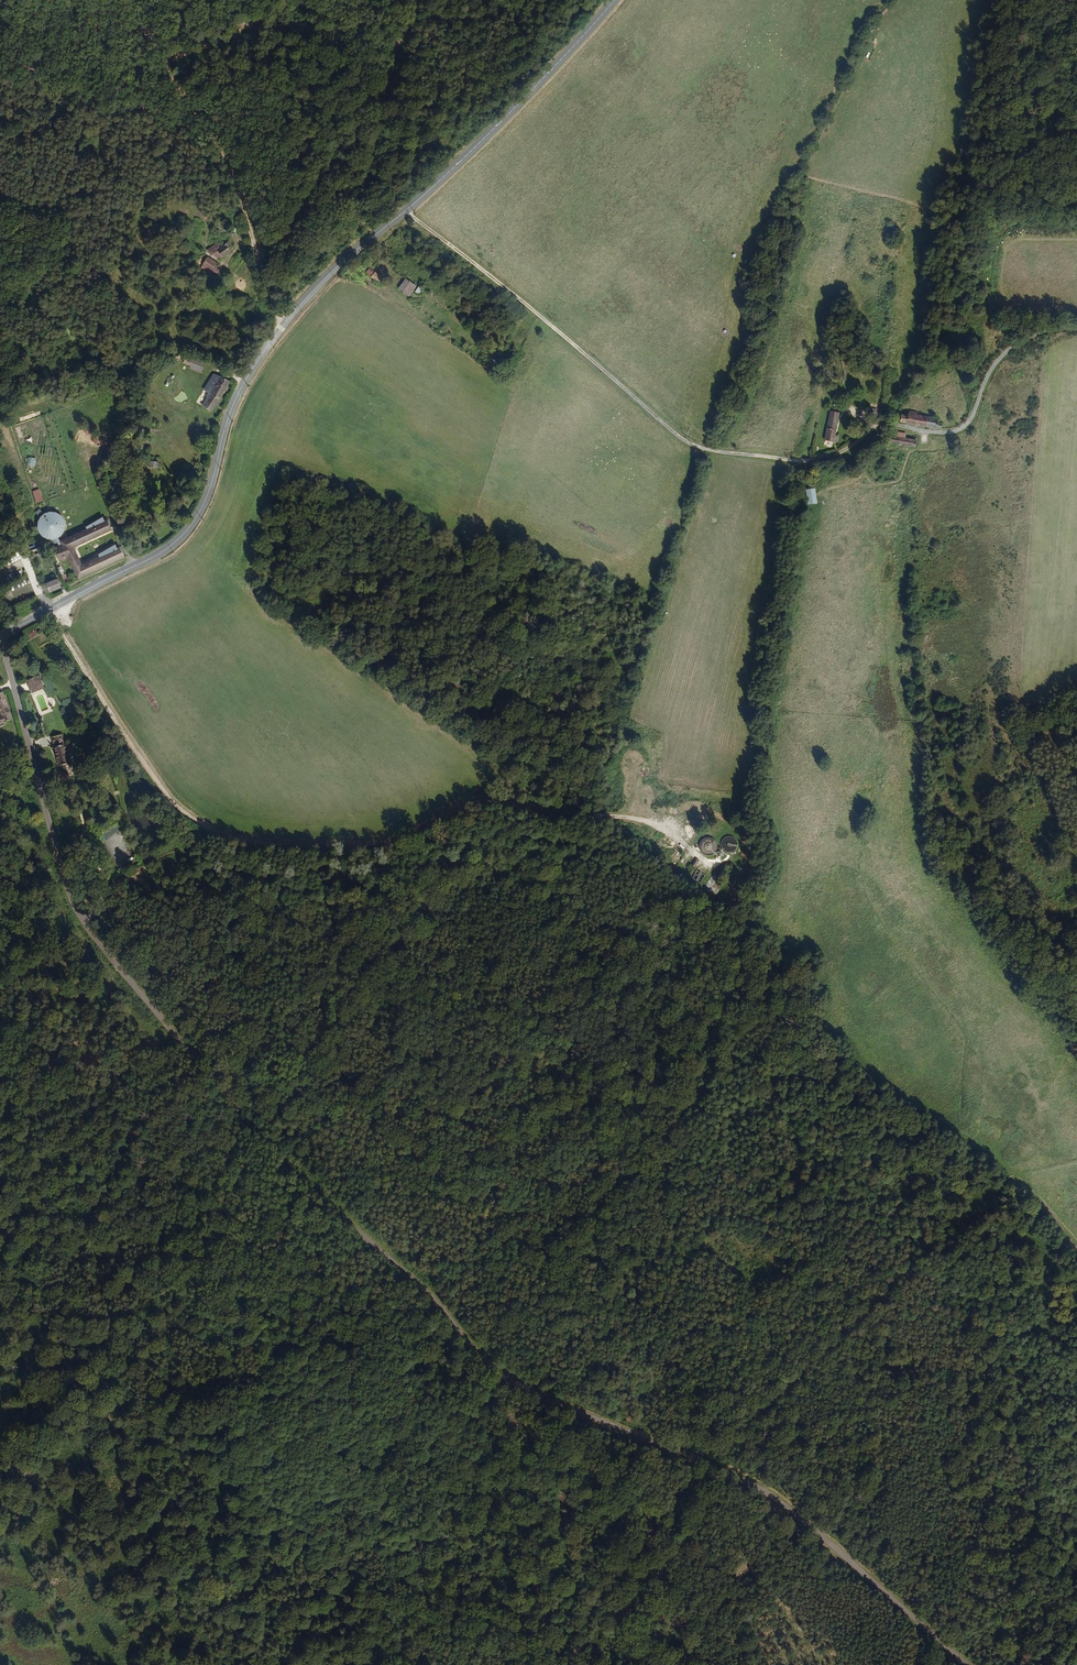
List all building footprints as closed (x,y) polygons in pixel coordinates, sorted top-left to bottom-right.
[(225,260),(234,254),(230,250),(233,248),(229,243),(221,250),(219,247),(211,253),(214,257),(216,255),(220,260),(223,258),(225,260)] [(219,283),(223,278),(215,269),(218,266),(213,260),(204,268),(219,283)] [(385,285),(387,283),(384,280),(385,279),(372,269),(369,273),(385,285)] [(410,296),(417,286),(406,279),(399,289),(410,296)] [(194,357),(192,363),(203,367),(205,361),(194,357)] [(204,406),(212,411),(232,379),(217,371),(210,379),(212,380),(215,382),(213,386),(216,387),(212,393),(204,406)] [(205,390),(212,380),(210,379),(204,389),(205,390)] [(205,390),(212,393),(216,387),(213,386),(215,382),(212,380),(205,390)] [(90,391),(80,383),(75,391),(85,399),(90,391)] [(900,420),(943,428),(944,422),(939,422),(940,417),(908,411),(907,415),(901,414),(900,420)] [(835,434),(839,413),(830,412),(826,441),(836,442),(837,434),(835,434)] [(83,429),(86,436),(92,433),(89,426),(83,429)] [(917,438),(905,436),(897,435),(890,434),(889,442),(913,445),(913,444),(916,445),(917,438)] [(27,466),(35,467),(35,458),(27,457),(27,466)] [(814,488),(807,489),(809,503),(816,502),(814,488)] [(33,491),(35,502),(42,501),(40,490),(33,491)] [(52,548),(53,550),(69,543),(68,539),(59,543),(57,538),(59,537),(62,535),(64,533),(66,529),(66,526),(66,522),(64,518),(62,515),(58,513),(54,512),(50,512),(46,514),(42,516),(40,520),(39,524),(39,528),(40,532),(42,535),(46,538),(49,539),(51,539),(54,548),(52,548)] [(88,528),(89,530),(107,523),(105,519),(88,528)] [(66,559),(76,581),(122,560),(118,552),(116,553),(115,551),(114,547),(97,556),(97,558),(82,565),(74,547),(113,532),(109,522),(107,523),(89,530),(68,539),(69,543),(53,550),(57,563),(65,560),(64,559),(66,559)] [(124,552),(127,559),(132,557),(130,550),(124,552)] [(10,557),(12,563),(20,560),(17,554),(10,557)] [(37,588),(40,596),(56,590),(52,581),(37,588)] [(37,671),(32,673),(34,678),(36,678),(38,686),(30,689),(32,693),(40,690),(44,689),(37,671)] [(34,678),(29,680),(27,681),(30,689),(38,686),(36,678),(34,678)] [(3,725),(3,722),(10,720),(0,692),(0,726),(3,725)] [(63,734),(53,738),(55,748),(54,748),(60,766),(61,766),(64,776),(74,773),(71,763),(72,762),(71,757),(63,734)] [(106,828),(109,836),(121,831),(118,824),(106,828)]
